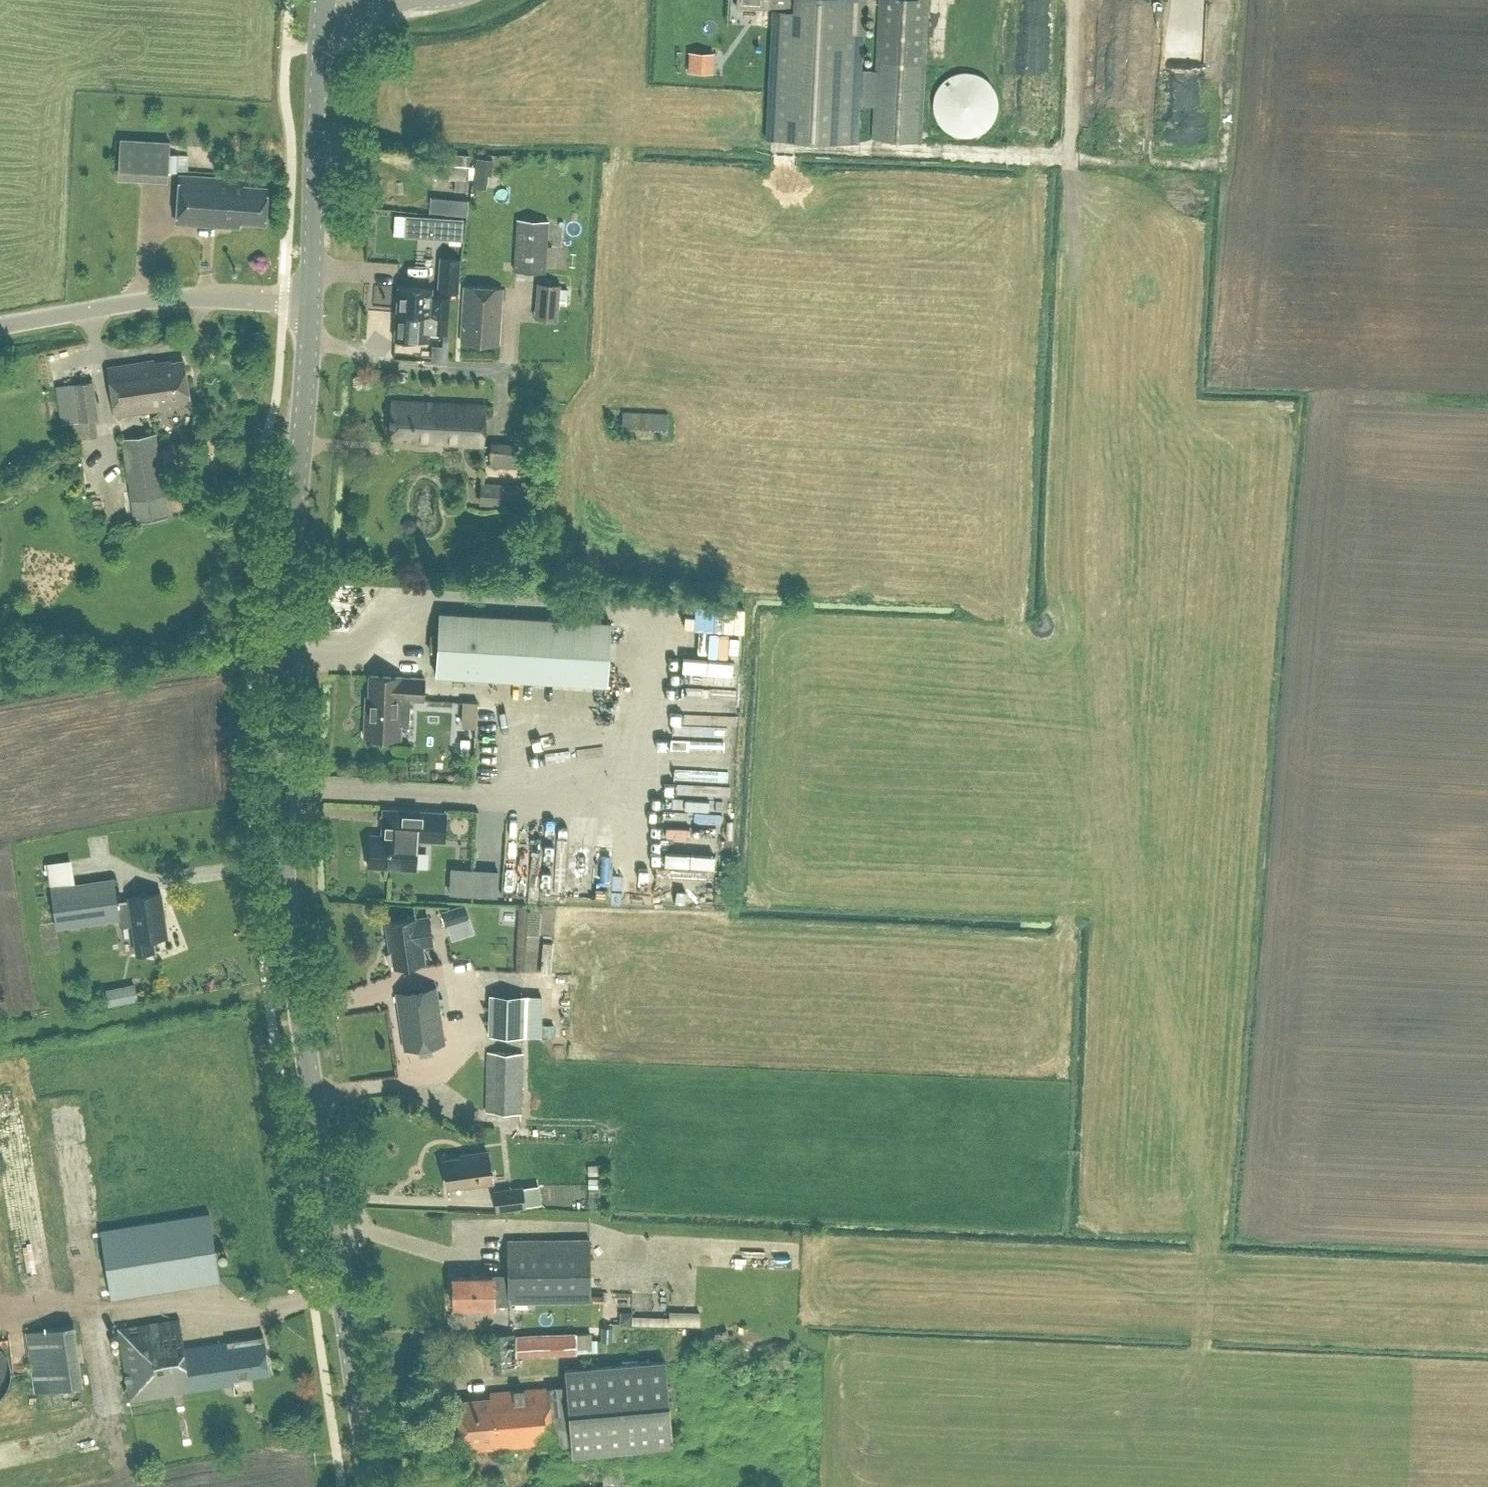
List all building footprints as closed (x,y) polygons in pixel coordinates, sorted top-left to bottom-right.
[(768,6),(788,7),(789,0),(735,0),(735,6),(768,8),(768,6)] [(875,68),(860,68),(863,0),(793,0),(792,11),(771,10),(765,137),(856,142),(858,103),(873,104),(872,139),(920,141),(927,0),(879,0),(875,68)] [(750,21),(749,31),(768,32),(769,23),(750,21)] [(967,71),(964,71),(959,72),(956,72),(952,74),(948,76),(945,78),(941,81),(939,85),(936,88),(935,91),(934,94),(933,97),(933,102),(933,107),(934,111),(935,115),(937,120),(942,126),(945,129),(949,132),(953,133),(958,135),(967,136),(973,135),(977,134),(982,131),(986,128),(989,125),(992,122),(994,118),(997,109),(997,106),(997,103),(997,99),(996,96),(995,92),(994,89),(992,85),(989,81),(986,78),(981,75),(977,74),(971,72),(967,71)] [(169,172),(169,171),(177,172),(177,167),(187,168),(188,153),(170,152),(171,141),(121,138),(119,169),(169,172)] [(433,177),(455,178),(454,189),(467,189),(468,174),(469,154),(435,152),(433,177)] [(181,174),(177,221),(240,225),(240,220),(266,221),(268,185),(233,183),(233,177),(181,174)] [(444,212),(422,209),(421,219),(426,226),(436,227),(444,221),(444,212)] [(502,232),(511,233),(513,214),(504,213),(502,232)] [(516,218),(513,271),(546,273),(549,220),(516,218)] [(458,292),(459,275),(460,256),(440,255),(439,274),(438,290),(458,292)] [(538,280),(537,288),(534,316),(557,318),(560,282),(538,280)] [(396,306),(430,308),(432,287),(398,285),(396,306)] [(464,285),(460,342),(498,344),(502,287),(464,285)] [(435,296),(434,308),(449,309),(450,297),(435,296)] [(428,340),(430,308),(396,306),(394,338),(428,340)] [(447,333),(449,309),(434,308),(432,333),(447,333)] [(251,330),(251,342),(262,342),(262,330),(251,330)] [(156,360),(155,358),(109,365),(116,413),(170,406),(169,401),(190,398),(184,358),(171,360),(171,358),(156,360)] [(61,423),(71,422),(73,438),(97,434),(95,418),(99,417),(93,379),(56,385),(61,423)] [(484,403),(391,398),(389,433),(412,435),(412,441),(482,445),(484,403)] [(667,412),(622,410),(621,431),(666,432),(667,412)] [(121,437),(134,519),(168,514),(155,432),(121,437)] [(515,450),(489,449),(489,466),(514,468),(515,450)] [(482,482),(482,503),(528,504),(529,484),(482,482)] [(439,611),(436,674),(607,683),(610,620),(439,611)] [(410,722),(411,697),(424,698),(424,676),(370,674),(368,715),(367,735),(400,736),(401,721),(410,722)] [(464,722),(480,722),(481,697),(465,697),(464,722)] [(677,795),(700,793),(698,782),(675,785),(677,795)] [(706,784),(706,794),(727,793),(727,783),(706,784)] [(416,868),(418,837),(445,839),(447,812),(410,810),(384,808),(382,835),(370,834),(368,865),(416,868)] [(51,860),(53,882),(77,880),(75,857),(51,860)] [(483,860),(484,891),(499,890),(498,860),(483,860)] [(508,863),(510,887),(523,886),(522,862),(508,863)] [(119,926),(132,925),(137,954),(156,951),(154,936),(167,934),(161,891),(128,895),(129,898),(117,899),(114,877),(51,886),(56,925),(118,917),(119,926)] [(428,916),(386,921),(388,940),(391,940),(392,949),(387,952),(388,961),(394,963),(394,965),(422,961),(420,945),(432,943),(428,916)] [(444,1041),(440,1008),(450,1007),(446,984),(396,991),(404,1047),(444,1041)] [(533,1007),(523,1007),(523,999),(488,998),(487,1036),(532,1037),(533,1007)] [(520,1112),(522,1051),(487,1050),(486,1110),(520,1112)] [(469,1154),(443,1158),(447,1186),(463,1183),(464,1185),(492,1181),(487,1149),(469,1152),(469,1154)] [(523,1185),(492,1189),(495,1209),(525,1205),(523,1185)] [(209,1211),(100,1228),(111,1296),(220,1279),(209,1211)] [(492,1274),(453,1275),(454,1305),(492,1304),(492,1302),(590,1300),(589,1237),(508,1239),(509,1275),(492,1275),(492,1274)] [(179,1317),(117,1327),(129,1399),(234,1382),(234,1377),(269,1372),(263,1333),(184,1346),(179,1317)] [(74,1324),(43,1328),(25,1331),(34,1392),(84,1385),(74,1324)] [(712,1329),(712,1348),(734,1348),(734,1329),(712,1329)] [(492,1373),(503,1373),(519,1372),(519,1363),(517,1363),(516,1355),(577,1353),(576,1332),(491,1335),(492,1373)] [(490,1396),(457,1399),(461,1444),(475,1443),(476,1449),(553,1442),(553,1446),(571,1445),(572,1453),(673,1444),(665,1359),(564,1368),(566,1384),(489,1391),(490,1396)]
